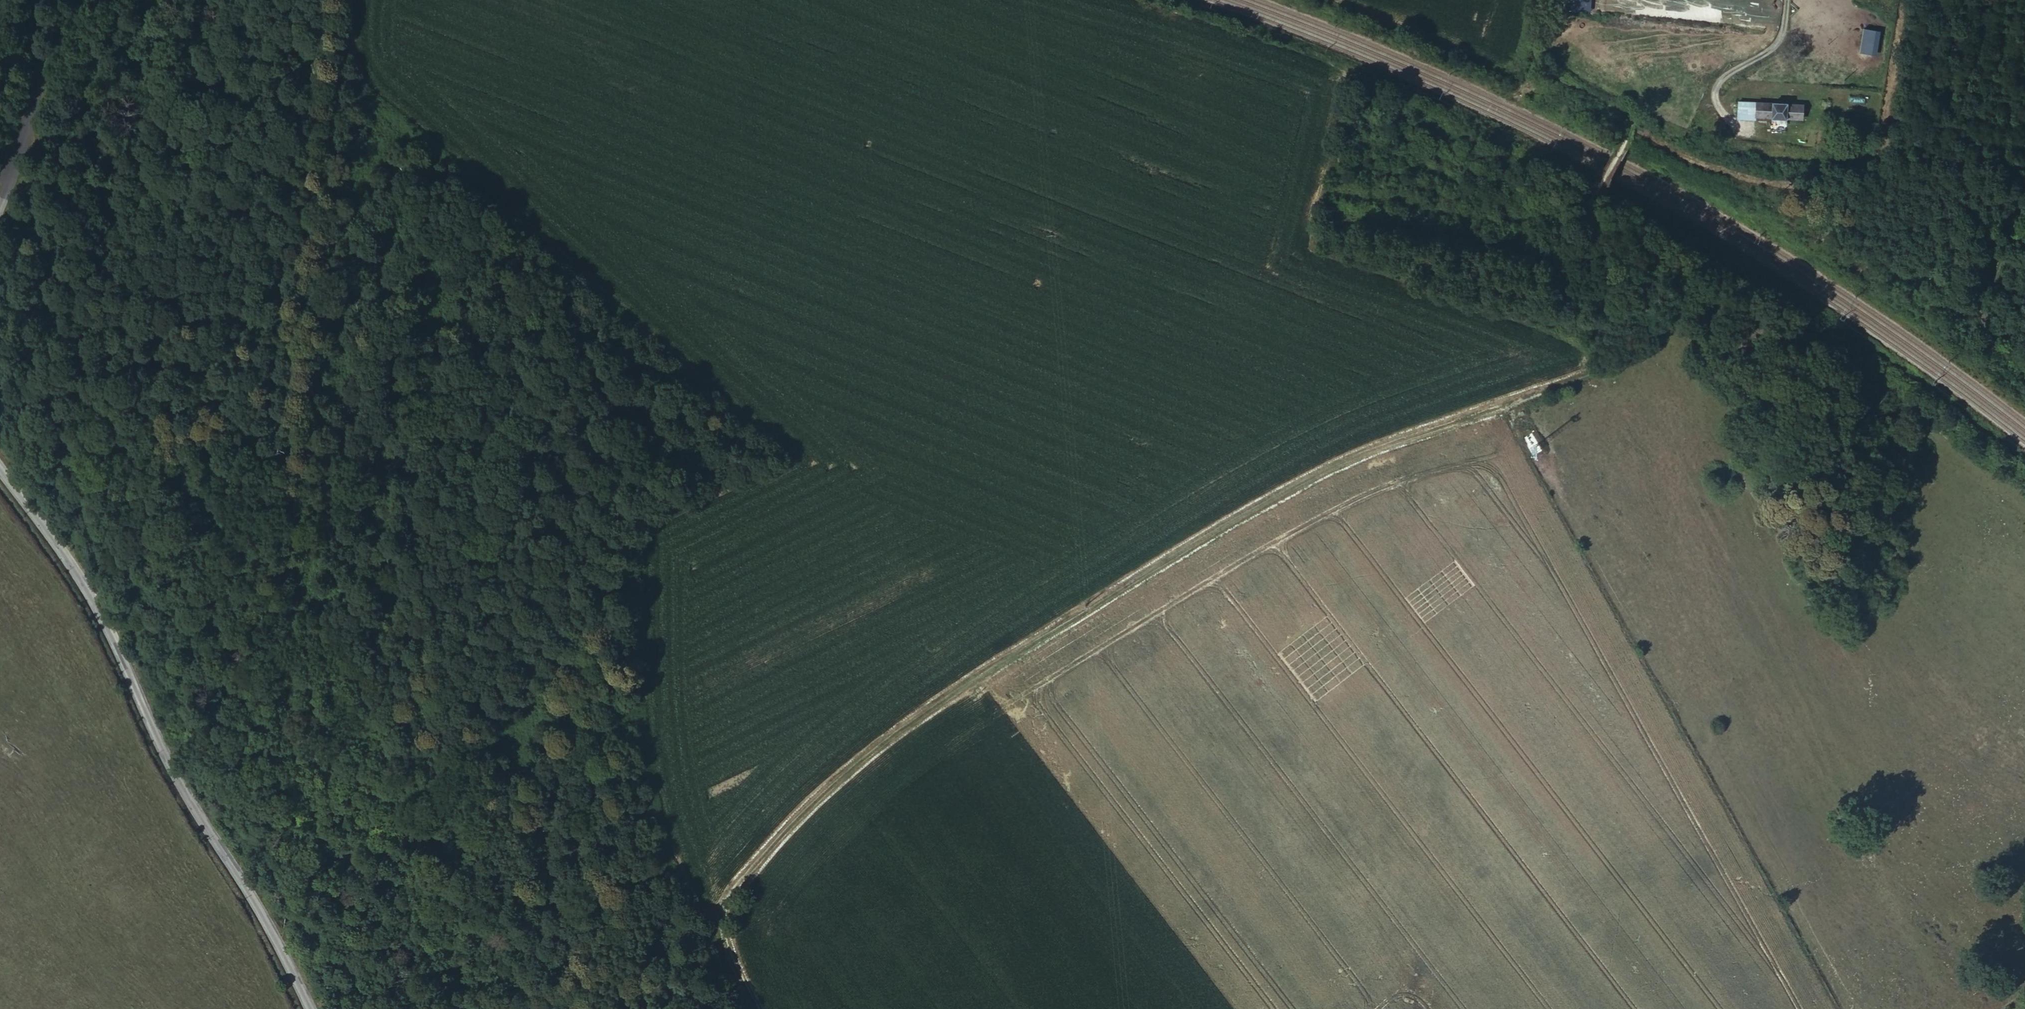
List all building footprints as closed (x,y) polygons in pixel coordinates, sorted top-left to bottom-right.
[(1860,51),(1877,54),(1881,29),(1864,26),(1860,51)] [(1780,107),(1765,107),(1765,119),(1778,120),(1778,121),(1793,122),(1810,122),(1811,121),(1811,111),(1811,109),(1794,108),(1794,106),(1780,105),(1780,107)] [(1765,119),(1765,107),(1747,106),(1747,117),(1765,119)] [(1822,112),(1811,111),(1811,121),(1821,122),(1822,112)] [(1793,122),(1778,121),(1778,134),(1793,136),(1793,122)] [(1984,287),(1992,271),(1982,266),(1974,281),(1984,287)]
